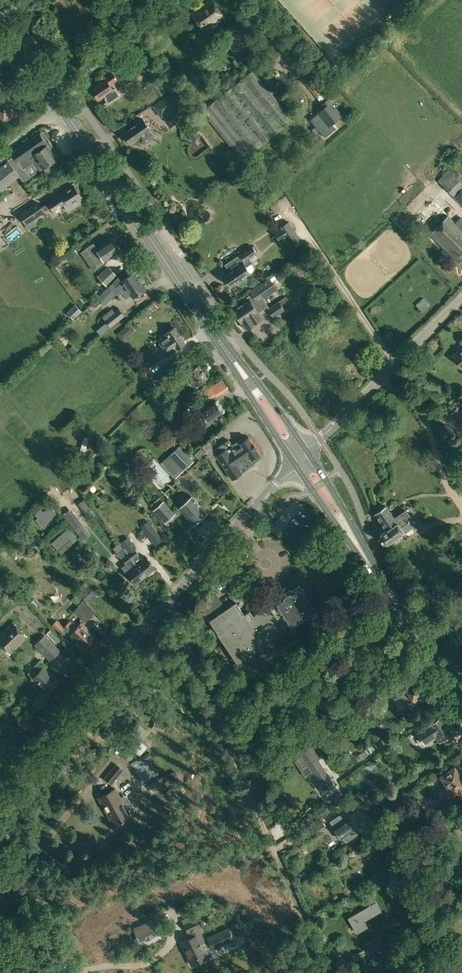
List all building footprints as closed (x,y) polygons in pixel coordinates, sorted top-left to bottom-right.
[(204,31),(224,17),(212,0),(209,0),(191,13),(204,31)] [(257,45),(262,51),(268,47),(263,41),(257,45)] [(202,111),(242,160),(293,119),(252,70),(202,111)] [(229,77),(231,79),(234,80),(239,76),(239,72),(237,70),(234,70),(229,74),(229,77)] [(113,73),(91,88),(98,99),(113,89),(109,84),(117,79),(113,73)] [(141,89),(150,102),(154,99),(166,91),(156,77),(144,86),(145,86),(141,89)] [(305,84),(315,96),(321,91),(311,79),(305,84)] [(329,93),(333,97),(338,93),(334,88),(329,93)] [(170,111),(181,125),(190,119),(180,104),(172,91),(152,105),(161,117),(170,111)] [(9,117),(12,121),(18,116),(15,113),(17,112),(6,97),(0,102),(0,124),(9,117)] [(318,113),(329,125),(340,115),(328,100),(323,104),(325,107),(318,113)] [(129,142),(130,143),(138,138),(141,142),(145,143),(151,139),(151,134),(149,131),(151,129),(143,118),(123,133),(126,137),(125,139),(127,142),(129,142)] [(182,125),(193,141),(201,136),(190,119),(182,125)] [(0,168),(0,189),(18,175),(24,181),(31,177),(30,176),(38,171),(42,167),(43,168),(57,158),(40,133),(12,152),(14,155),(8,160),(8,161),(0,168)] [(461,205),(461,183),(448,169),(438,180),(461,205)] [(64,191),(48,202),(51,206),(53,210),(64,203),(68,211),(78,204),(76,200),(82,196),(74,185),(68,189),(67,187),(63,190),(64,191)] [(38,201),(19,214),(26,225),(28,229),(35,224),(33,220),(45,212),(41,207),(38,201)] [(458,262),(461,258),(461,218),(461,217),(455,223),(448,216),(429,234),(458,262)] [(285,238),(295,231),(288,221),(278,228),(285,238)] [(84,257),(93,271),(99,267),(105,263),(103,261),(118,251),(110,239),(97,248),(93,242),(86,247),(86,248),(80,252),(84,257)] [(226,279),(231,286),(237,281),(239,285),(241,286),(246,283),(247,280),(244,277),(250,273),(245,266),(252,262),(249,257),(255,253),(251,246),(239,254),(244,260),(223,274),(222,273),(219,275),(223,281),(226,279)] [(97,275),(107,286),(117,276),(107,265),(97,275)] [(91,303),(95,307),(101,302),(104,305),(115,295),(117,293),(118,295),(122,292),(126,298),(131,295),(133,297),(145,288),(134,272),(122,281),(119,276),(98,296),(91,303)] [(242,323),(246,329),(255,323),(255,322),(261,317),(258,313),(269,305),(263,297),(276,288),(270,279),(250,291),(252,293),(238,302),(240,305),(232,310),(241,324),(242,323)] [(267,308),(273,317),(292,304),(286,296),(267,308)] [(415,305),(422,311),(429,304),(423,297),(415,305)] [(66,312),(74,319),(82,311),(74,304),(66,312)] [(99,327),(103,332),(124,315),(118,307),(114,311),(112,308),(102,316),(106,321),(99,327)] [(157,339),(167,354),(185,343),(175,327),(157,339)] [(461,367),(461,338),(459,341),(461,342),(456,347),(458,349),(452,356),(461,367)] [(68,348),(73,354),(77,351),(73,345),(68,348)] [(154,376),(161,383),(173,371),(166,364),(154,376)] [(182,376),(190,388),(200,382),(207,378),(198,365),(182,376)] [(216,394),(211,386),(205,389),(210,398),(216,394)] [(154,400),(165,411),(170,406),(160,395),(154,400)] [(204,415),(208,421),(221,412),(214,401),(207,406),(206,404),(200,408),(200,409),(194,412),(199,419),(204,415)] [(461,426),(461,404),(461,403),(450,414),(461,426)] [(188,410),(186,408),(179,413),(181,416),(188,410)] [(175,430),(182,424),(175,415),(168,421),(175,430)] [(218,457),(232,479),(241,473),(260,457),(258,453),(248,437),(242,441),(241,438),(232,444),(228,439),(214,448),(207,454),(212,461),(218,457)] [(161,463),(175,478),(184,470),(193,461),(178,445),(168,454),(169,455),(161,463)] [(71,476),(76,482),(86,472),(80,467),(71,476)] [(179,508),(193,523),(206,512),(192,496),(179,508)] [(77,504),(88,519),(95,514),(84,498),(77,504)] [(175,513),(163,500),(153,510),(165,523),(175,513)] [(35,520),(42,527),(56,513),(49,506),(43,511),(40,509),(35,514),(38,517),(35,520)] [(393,543),(395,543),(400,540),(401,538),(398,534),(403,531),(404,532),(415,524),(405,510),(394,518),(386,506),(374,514),(385,530),(380,533),(380,538),(382,542),(387,543),(391,540),(393,543)] [(67,521),(76,534),(85,528),(70,509),(62,514),(67,521)] [(152,524),(148,527),(157,536),(160,534),(152,524)] [(53,545),(57,550),(70,539),(73,543),(77,539),(68,529),(54,541),(55,543),(53,545)] [(297,541),(303,536),(299,531),(293,536),(297,541)] [(114,547),(119,553),(124,549),(119,543),(114,547)] [(132,543),(124,549),(132,560),(139,554),(134,549),(136,547),(132,543)] [(132,560),(124,549),(119,553),(118,554),(125,564),(122,566),(135,584),(145,576),(136,564),(132,560)] [(136,564),(145,576),(155,568),(146,557),(136,564)] [(102,569),(107,566),(103,560),(98,564),(102,569)] [(207,620),(236,664),(266,643),(265,642),(288,627),(290,629),(313,614),(312,613),(317,610),(309,597),(309,596),(300,582),(291,588),(290,587),(276,596),(277,598),(270,603),(271,605),(253,616),(249,610),(244,613),(236,601),(207,620)] [(80,594),(88,602),(96,595),(89,586),(80,594)] [(199,605),(205,615),(223,603),(216,593),(199,605)] [(73,611),(85,622),(94,612),(92,608),(83,600),(77,594),(72,599),(78,605),(73,611)] [(64,628),(85,647),(95,636),(89,630),(90,629),(82,622),(76,627),(69,621),(65,626),(57,619),(52,624),(61,633),(64,628)] [(9,655),(26,638),(11,622),(0,633),(0,646),(9,655)] [(47,633),(56,642),(59,638),(51,629),(47,633)] [(35,644),(50,660),(60,650),(45,634),(35,644)] [(94,655),(98,644),(94,642),(89,653),(94,655)] [(405,661),(409,668),(415,664),(410,658),(405,661)] [(32,678),(47,691),(57,679),(44,668),(47,665),(40,659),(27,673),(33,678),(32,678)] [(67,668),(62,671),(65,678),(70,676),(67,668)] [(392,693),(402,686),(397,679),(380,690),(385,697),(392,692),(392,693)] [(415,681),(403,688),(404,689),(396,694),(396,695),(392,698),(400,710),(404,707),(418,698),(421,702),(427,698),(415,681)] [(370,699),(374,704),(381,699),(377,694),(370,699)] [(443,739),(445,743),(454,737),(441,717),(417,732),(424,743),(436,736),(439,741),(443,739)] [(152,728),(163,732),(165,727),(167,721),(156,718),(152,728)] [(123,743),(131,750),(140,740),(132,733),(123,743)] [(301,757),(330,798),(340,792),(335,784),(337,783),(333,777),(331,778),(317,758),(319,757),(313,749),(301,757)] [(103,778),(111,785),(123,770),(116,763),(103,778)] [(441,804),(454,796),(452,794),(456,791),(459,796),(461,794),(461,777),(454,766),(440,775),(446,785),(436,791),(437,792),(435,793),(438,797),(437,798),(441,804)] [(174,781),(169,773),(160,778),(165,786),(174,781)] [(98,797),(113,825),(130,816),(129,813),(127,814),(122,805),(124,804),(115,788),(98,797)] [(351,796),(358,807),(366,802),(359,791),(351,796)] [(461,804),(451,810),(461,827),(461,806),(461,804)] [(342,836),(345,840),(356,833),(353,829),(355,827),(348,817),(347,817),(343,812),(330,821),(334,826),(333,826),(341,837),(342,836)] [(301,828),(306,837),(325,825),(320,816),(301,828)] [(347,856),(351,862),(361,855),(357,849),(347,856)] [(363,857),(354,864),(359,870),(368,863),(363,857)] [(366,897),(369,904),(375,901),(372,894),(366,897)] [(349,918),(357,931),(366,926),(363,920),(380,911),(375,903),(349,918)] [(148,937),(161,931),(156,919),(135,929),(140,941),(148,937)] [(191,937),(182,941),(187,953),(186,953),(190,965),(206,958),(200,944),(204,943),(197,927),(201,926),(198,919),(184,925),(187,932),(188,932),(191,937)] [(228,928),(207,937),(211,949),(233,939),(228,928)] [(363,945),(369,954),(381,946),(375,937),(363,945)] [(235,940),(214,948),(219,959),(240,951),(235,940)] [(351,956),(353,961),(364,955),(361,950),(351,956)]
